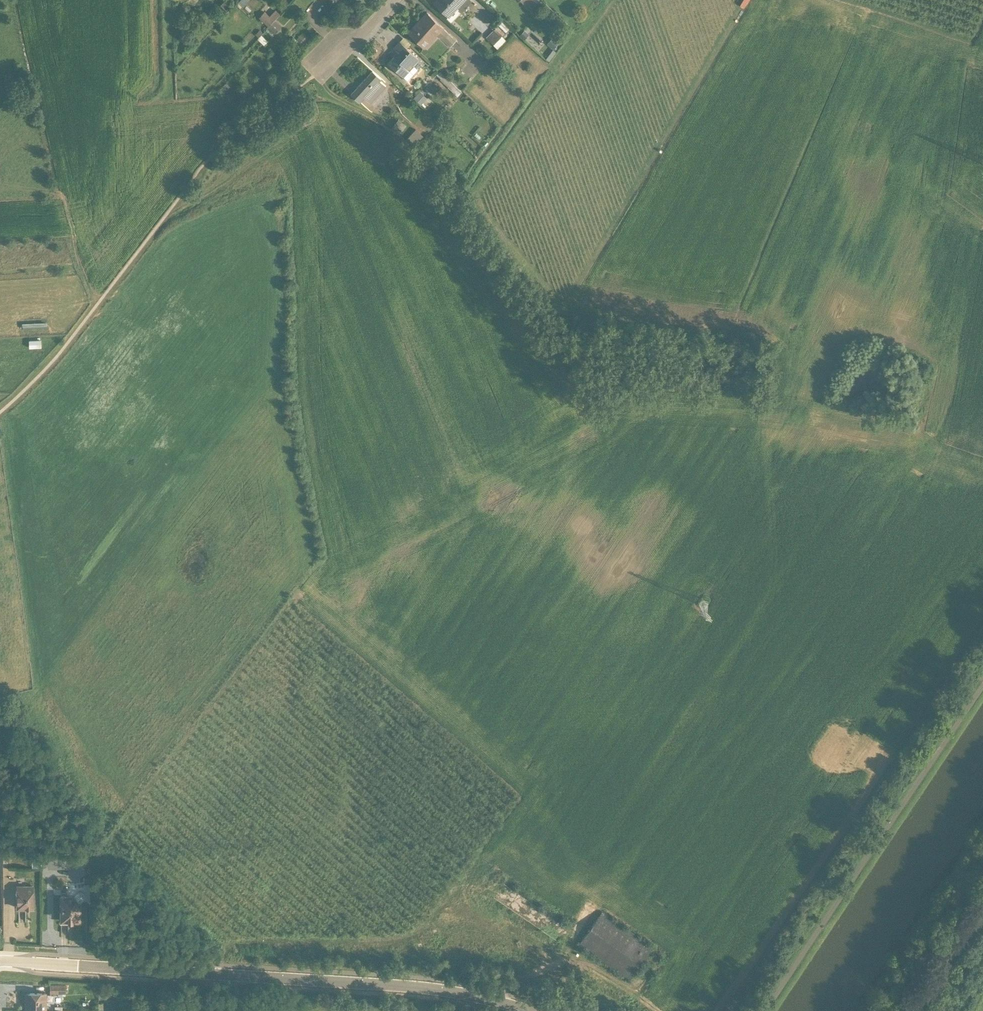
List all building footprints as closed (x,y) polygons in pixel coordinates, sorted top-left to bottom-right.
[(471,0),(435,0),(433,3),(439,9),(438,12),(445,19),(447,16),(448,17),(457,8),(461,11),(471,0)] [(519,1),(532,13),(538,6),(537,5),(540,1),(539,0),(520,0),(519,1)] [(545,6),(540,12),(549,21),(555,16),(549,10),(549,9),(545,6)] [(268,28),(280,15),(275,10),(269,16),(264,12),(258,18),(268,28)] [(426,11),(407,32),(424,48),(436,35),(450,47),(455,41),(442,29),(443,27),(426,11)] [(277,21),(275,20),(264,32),(271,38),(281,27),(276,22),(277,21)] [(502,22),(498,25),(505,33),(509,29),(502,22)] [(497,26),(485,38),(497,49),(505,41),(501,37),(504,34),(497,26)] [(523,31),(519,36),(524,40),(528,35),(523,31)] [(293,38),(290,41),(294,45),(297,42),(302,47),(308,39),(302,34),(296,41),(293,38)] [(552,50),(545,59),(548,61),(555,52),(554,51),(552,50),(559,42),(553,36),(546,44),(552,50)] [(261,37),(256,42),(259,44),(261,43),(263,45),(266,41),(261,37)] [(403,78),(407,81),(422,64),(419,60),(419,59),(407,47),(410,43),(403,37),(399,40),(392,48),(398,54),(395,57),(393,55),(386,63),(402,78),(403,78)] [(372,71),(350,94),(359,102),(363,98),(370,104),(385,87),(379,80),(381,79),(372,71)] [(461,93),(439,72),(436,75),(451,90),(451,91),(457,97),(461,93)] [(427,99),(419,92),(413,98),(420,105),(427,99)] [(448,119),(441,113),(436,119),(443,125),(448,119)] [(405,125),(398,120),(390,130),(398,135),(405,125)] [(415,130),(407,138),(412,143),(420,134),(415,130)] [(33,880),(16,880),(16,904),(33,904),(33,880)] [(60,889),(60,915),(67,915),(67,916),(72,916),(72,915),(79,915),(79,897),(84,891),(84,888),(81,885),(78,885),(74,888),(60,889)] [(578,942),(629,978),(652,943),(602,908),(578,942)] [(50,980),(49,989),(65,989),(65,980),(50,980)] [(25,988),(25,1010),(46,1010),(46,989),(45,988),(25,988)]
